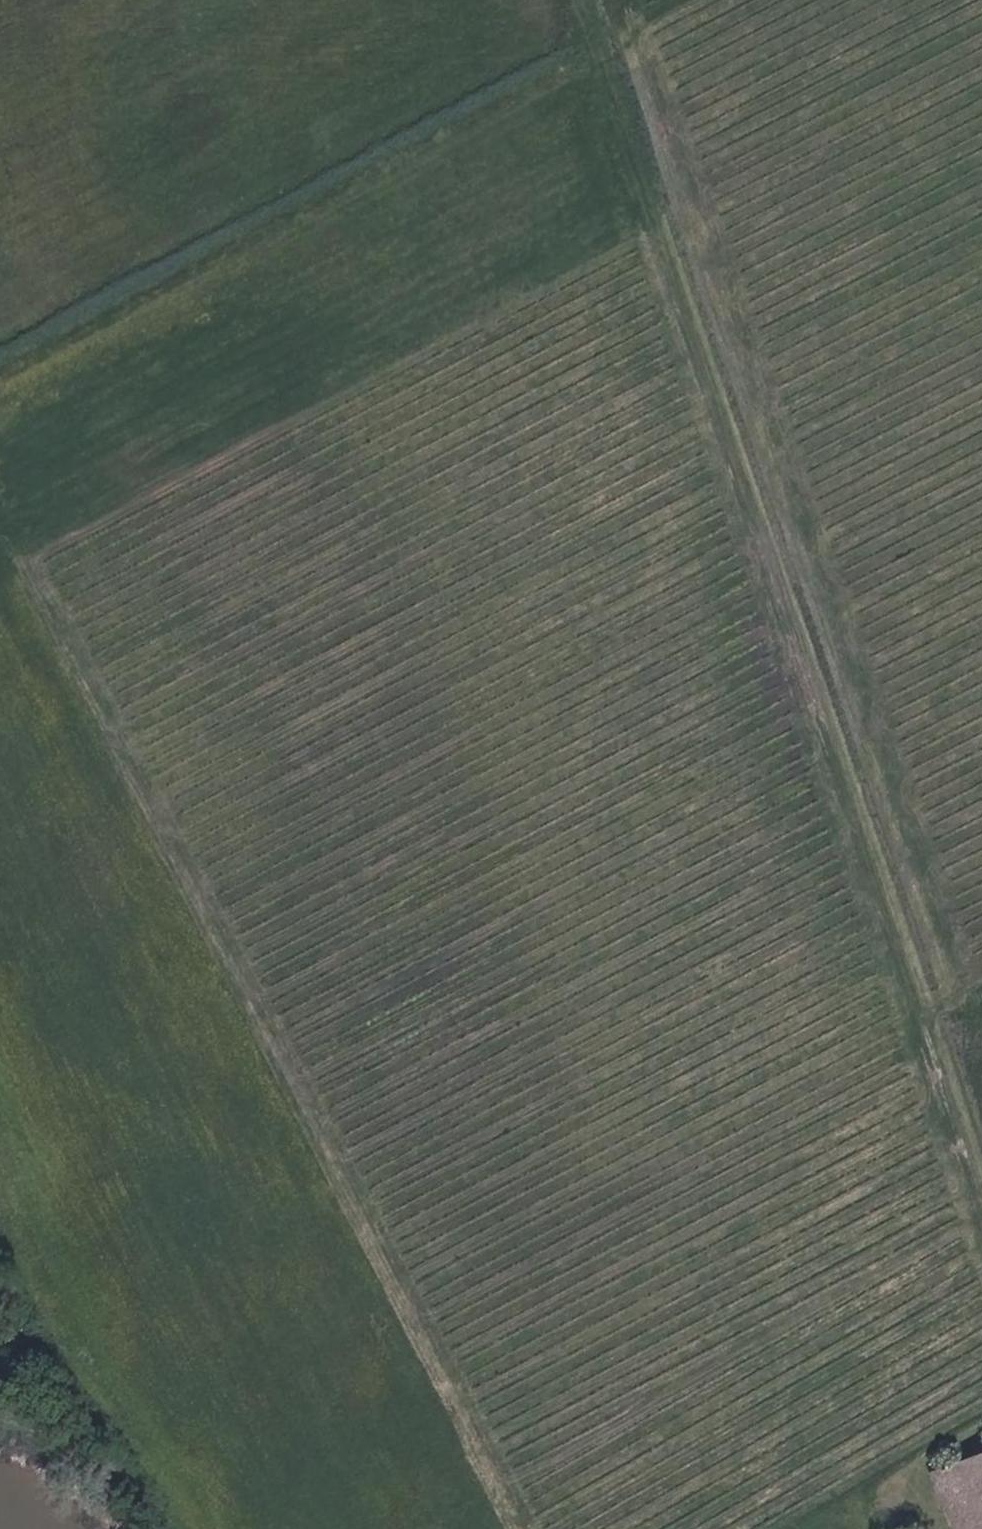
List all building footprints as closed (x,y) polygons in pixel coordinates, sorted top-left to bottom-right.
[(938,1466),(961,1528),(981,1528),(981,1453),(938,1466)]
